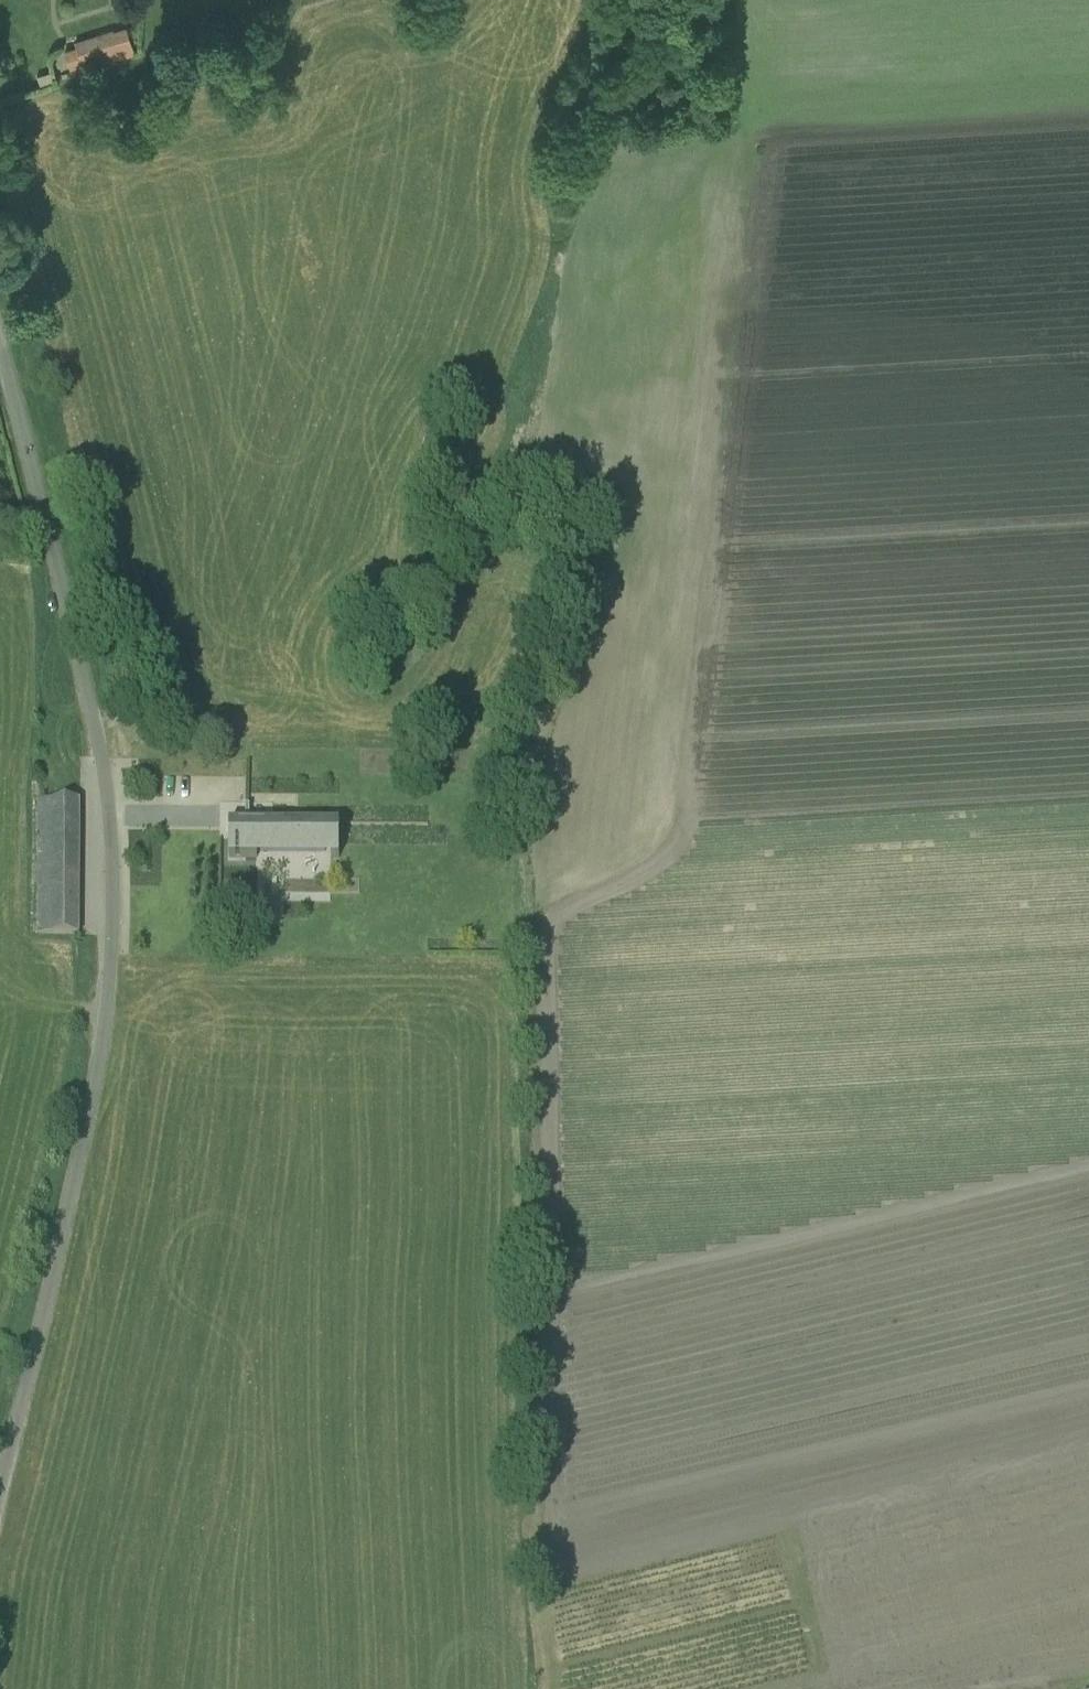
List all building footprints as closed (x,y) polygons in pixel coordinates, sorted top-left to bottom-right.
[(77,45),(65,50),(71,73),(136,54),(127,24),(76,40),(77,45)] [(52,885),(52,902),(78,902),(79,801),(39,801),(38,885),(52,885)] [(228,817),(229,853),(257,852),(257,846),(325,845),(324,816),(228,817)]
